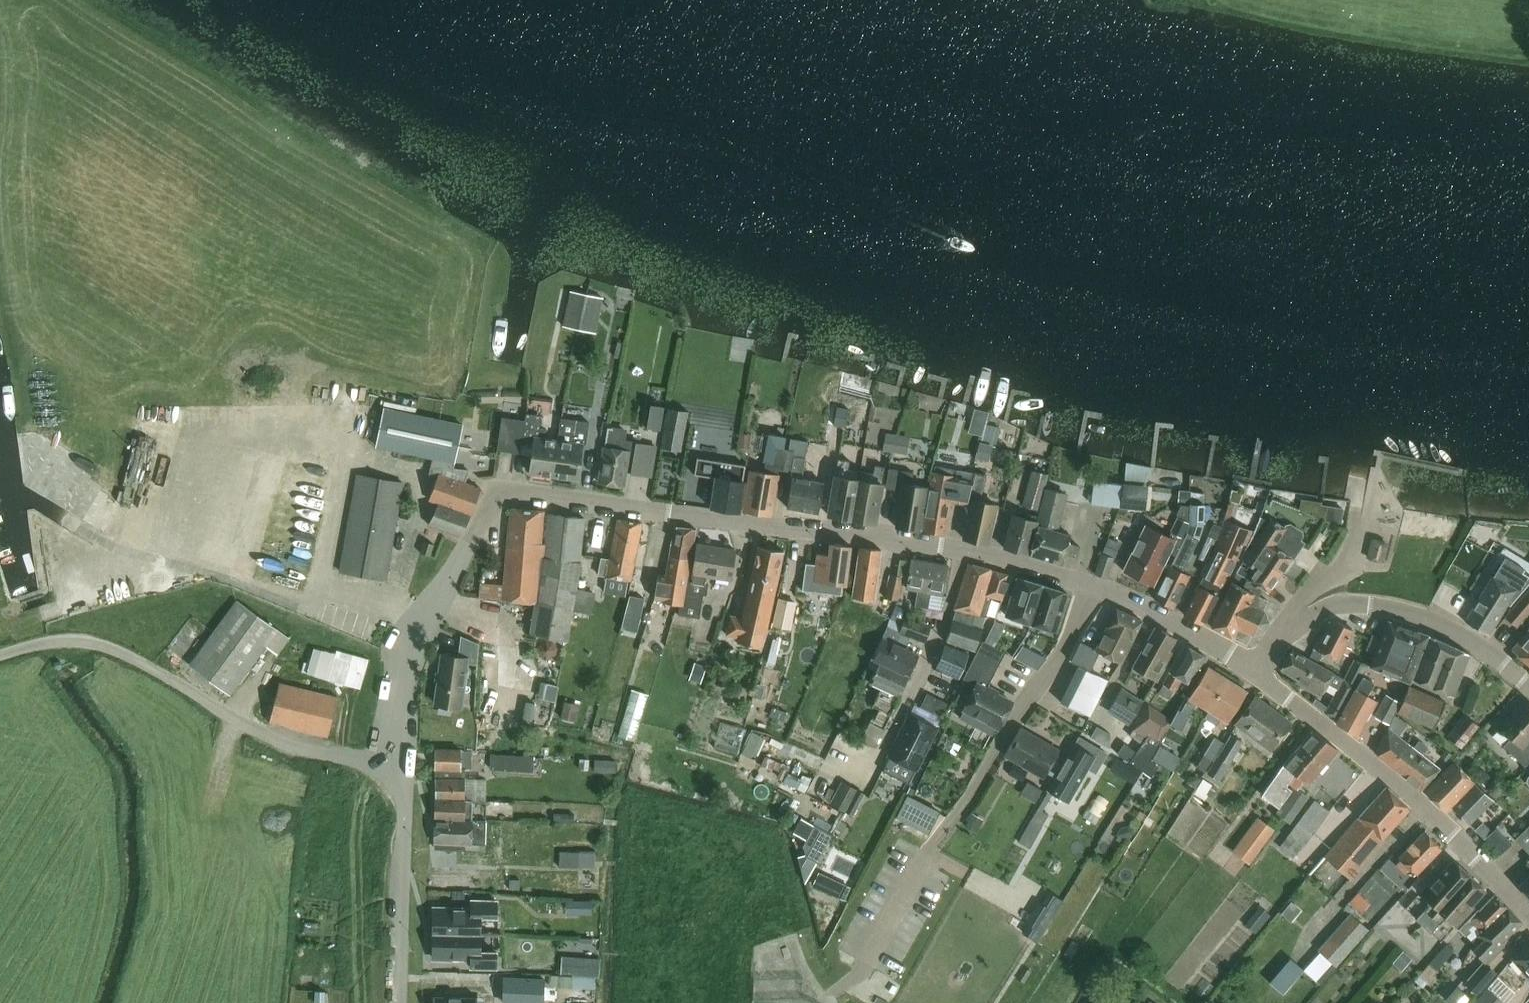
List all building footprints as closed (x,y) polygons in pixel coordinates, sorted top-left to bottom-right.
[(579,330),(586,294),(570,291),(562,326),(579,330)] [(604,298),(586,294),(579,330),(596,333),(604,298)] [(745,363),(746,343),(732,342),(731,363),(745,363)] [(650,428),(664,430),(667,406),(654,404),(650,428)] [(661,448),(680,452),(688,411),(668,408),(661,448)] [(438,503),(470,515),(480,489),(464,483),(468,471),(452,469),(462,425),(384,409),(376,447),(433,459),(430,474),(438,476),(429,500),(438,503)] [(967,433),(980,437),(984,424),(986,424),(989,413),(974,409),(967,433)] [(525,424),(527,414),(526,413),(525,421),(501,418),(497,450),(521,453),(522,446),(525,424)] [(541,416),(527,414),(525,424),(522,446),(533,447),(530,473),(554,476),(559,441),(562,418),(561,418),(558,441),(543,439),(544,429),(539,428),(541,416)] [(562,418),(559,441),(554,476),(577,479),(582,444),(586,445),(589,422),(562,418)] [(897,450),(898,442),(878,440),(880,423),(867,421),(863,446),(897,450)] [(984,424),(980,437),(979,444),(996,448),(1001,428),(986,424),(984,424)] [(465,434),(464,450),(486,450),(486,434),(465,434)] [(605,438),(604,447),(598,482),(624,486),(626,472),(631,473),(631,474),(653,478),(658,446),(637,442),(607,437),(607,439),(605,438)] [(795,450),(795,451),(791,471),(790,478),(792,478),(787,508),(817,513),(823,483),(801,479),(808,442),(790,439),(788,449),(795,450)] [(765,463),(764,473),(751,470),(744,512),(770,515),(777,475),(778,469),(791,471),(795,451),(776,447),(773,464),(765,463)] [(710,508),(739,512),(747,465),(696,457),(694,475),(715,478),(710,508)] [(852,519),(860,472),(848,470),(850,461),(838,459),(828,515),(852,519)] [(1126,464),(1125,475),(1124,485),(1093,481),(1090,504),(1119,508),(1119,510),(1127,511),(1128,506),(1144,509),(1146,488),(1145,488),(1146,478),(1151,478),(1151,468),(1126,464)] [(860,472),(852,519),(875,524),(885,467),(874,466),(873,474),(860,472)] [(934,473),(932,473),(923,532),(945,535),(951,503),(967,505),(966,507),(971,508),(978,473),(974,473),(974,474),(935,466),(934,473)] [(919,530),(925,487),(911,485),(913,473),(888,469),(885,489),(903,492),(898,527),(919,530)] [(1031,470),(1022,506),(1039,510),(1048,475),(1031,470)] [(978,473),(971,508),(964,539),(987,544),(995,505),(980,501),(986,475),(978,473)] [(402,483),(357,475),(340,571),(385,579),(402,483)] [(229,497),(242,499),(244,484),(231,482),(229,497)] [(1038,532),(1036,531),(1030,555),(1073,568),(1079,547),(1068,544),(1071,536),(1054,531),(1064,493),(1046,489),(1037,522),(1038,523),(1038,524),(1038,532)] [(1168,537),(1160,533),(1138,578),(1153,585),(1168,553),(1175,557),(1189,529),(1187,491),(1179,490),(1177,505),(1181,505),(1176,515),(1177,518),(1168,537)] [(1189,529),(1175,557),(1154,599),(1173,609),(1189,576),(1182,572),(1202,531),(1204,494),(1191,492),(1191,491),(1187,491),(1189,529)] [(470,515),(438,503),(428,524),(461,536),(470,515)] [(1318,518),(1340,527),(1342,509),(1321,506),(1318,518)] [(567,641),(580,561),(584,518),(548,515),(545,544),(540,544),(543,512),(511,509),(503,600),(536,603),(531,635),(567,641)] [(587,535),(603,541),(612,517),(596,511),(587,535)] [(1012,515),(1003,548),(1030,555),(1036,531),(1038,532),(1038,524),(1038,523),(1037,522),(1012,515)] [(1269,518),(1267,521),(1260,517),(1260,518),(1246,550),(1248,552),(1280,572),(1290,558),(1293,552),(1296,554),(1303,543),(1299,541),(1302,537),(1301,533),(1289,525),(1286,526),(1284,528),(1269,518)] [(617,519),(612,547),(636,552),(642,523),(617,519)] [(1203,577),(1222,587),(1248,531),(1227,524),(1203,577)] [(1138,578),(1160,533),(1145,525),(1123,571),(1138,578)] [(674,527),(669,557),(690,560),(696,529),(674,527)] [(1384,563),(1389,544),(1371,539),(1366,558),(1384,563)] [(434,545),(424,541),(421,550),(431,554),(434,545)] [(830,543),(830,544),(828,555),(817,554),(814,581),(846,585),(850,546),(830,543)] [(689,582),(685,604),(685,606),(679,605),(678,615),(699,618),(703,594),(707,595),(708,585),(704,584),(705,576),(730,579),(735,549),(698,544),(691,582),(689,582)] [(761,648),(764,633),(766,633),(782,560),(781,559),(783,551),(758,545),(756,554),(755,554),(741,618),(730,616),(726,635),(738,637),(737,643),(761,648)] [(636,552),(612,547),(609,560),(601,558),(598,574),(630,581),(636,552)] [(852,598),(873,601),(881,550),(860,547),(852,598)] [(1280,572),(1248,552),(1236,573),(1246,579),(1261,588),(1266,592),(1280,572)] [(1102,554),(1095,575),(1106,579),(1113,558),(1102,554)] [(690,560),(669,557),(666,576),(658,575),(653,598),(661,600),(661,601),(682,604),(690,560)] [(1465,621),(1489,635),(1508,604),(1510,606),(1528,584),(1528,575),(1524,572),(1525,569),(1505,557),(1493,577),(1492,576),(1465,621)] [(911,559),(910,567),(906,589),(917,591),(914,606),(927,608),(930,593),(942,595),(947,565),(911,559)] [(974,614),(978,615),(986,617),(991,597),(1001,600),(1009,576),(992,571),(992,570),(968,563),(954,608),(955,608),(946,641),(976,651),(983,628),(971,625),(974,614)] [(884,597),(887,598),(881,615),(890,619),(897,601),(898,601),(903,577),(889,574),(884,597)] [(1030,623),(1042,585),(1017,577),(1005,616),(1030,623)] [(1222,587),(1203,577),(1184,615),(1203,625),(1222,587)] [(1246,579),(1242,589),(1253,594),(1237,628),(1251,635),(1251,634),(1253,635),(1263,632),(1268,621),(1264,611),(1262,610),(1267,600),(1258,596),(1261,588),(1246,579)] [(789,625),(799,583),(784,580),(775,622),(789,625)] [(646,583),(631,581),(628,594),(642,598),(646,583)] [(1253,594),(1242,589),(1231,584),(1210,628),(1246,645),(1251,635),(1237,628),(1253,594)] [(1067,593),(1042,585),(1030,623),(1055,631),(1067,593)] [(1527,592),(1505,617),(1517,628),(1528,614),(1528,589),(1527,592)] [(577,591),(573,614),(590,617),(594,594),(577,591)] [(636,631),(644,599),(628,595),(623,611),(619,628),(636,631)] [(237,601),(213,634),(189,666),(229,695),(265,646),(277,655),(288,638),(237,601)] [(1142,621),(1116,608),(1095,650),(1120,662),(1132,639),(1142,621)] [(872,658),(879,662),(909,675),(918,655),(895,645),(900,633),(924,642),(932,627),(906,617),(899,632),(887,626),(872,658)] [(1353,630),(1333,619),(1322,640),(1319,638),(1309,658),(1317,662),(1321,653),(1337,661),(1341,653),(1347,656),(1351,649),(1345,646),(1353,630)] [(1372,638),(1371,639),(1367,650),(1375,653),(1370,667),(1408,682),(1429,637),(1428,636),(1388,621),(1380,642),(1372,638)] [(1155,628),(1137,662),(1134,667),(1157,679),(1170,656),(1169,656),(1171,654),(1167,652),(1174,638),(1155,628)] [(1511,650),(1528,666),(1528,629),(1511,650)] [(478,643),(460,636),(457,658),(442,655),(435,704),(460,707),(466,663),(476,664),(478,643)] [(1429,637),(1408,682),(1409,683),(1410,679),(1453,696),(1470,654),(1429,637)] [(992,730),(995,725),(999,728),(1012,703),(986,689),(1005,653),(983,641),(963,679),(975,685),(963,709),(980,718),(978,722),(992,730)] [(1070,662),(1078,666),(1060,702),(1089,717),(1107,681),(1082,668),(1091,650),(1079,643),(1072,658),(1070,662)] [(945,645),(935,670),(960,680),(970,654),(945,645)] [(1169,672),(1163,684),(1157,693),(1169,700),(1174,691),(1174,690),(1180,679),(1190,684),(1206,658),(1185,645),(1169,672)] [(307,673),(361,689),(369,660),(336,651),(335,654),(314,648),(307,673)] [(1317,662),(1309,658),(1309,660),(1292,650),(1281,670),(1310,686),(1308,689),(1320,695),(1327,683),(1338,689),(1334,697),(1345,704),(1356,684),(1345,678),(1344,679),(1333,673),(1316,664),(1317,662)] [(1345,704),(1334,697),(1325,713),(1337,722),(1336,723),(1357,735),(1376,701),(1366,696),(1373,683),(1361,676),(1366,666),(1354,660),(1345,678),(1356,684),(1345,704)] [(909,675),(879,662),(869,683),(878,687),(876,693),(879,695),(875,707),(880,709),(873,724),(884,729),(899,696),(909,675)] [(1178,711),(1172,722),(1170,724),(1181,730),(1196,702),(1207,709),(1226,679),(1207,667),(1188,697),(1189,698),(1181,712),(1178,711)] [(1226,679),(1207,709),(1221,718),(1216,726),(1222,730),(1246,691),(1226,679)] [(279,683),(269,723),(328,737),(337,698),(279,683)] [(1433,729),(1445,702),(1409,686),(1397,713),(1433,729)] [(1129,724),(1140,706),(1142,702),(1120,689),(1107,710),(1129,724)] [(941,720),(949,702),(927,691),(918,709),(941,720)] [(646,697),(630,692),(616,738),(633,743),(646,697)] [(1386,694),(1373,717),(1389,725),(1400,702),(1386,694)] [(1255,698),(1235,724),(1271,750),(1290,724),(1255,698)] [(1526,699),(1499,728),(1510,738),(1503,746),(1524,766),(1528,761),(1528,701),(1526,699)] [(1170,724),(1172,722),(1148,706),(1131,731),(1135,733),(1132,738),(1141,744),(1136,752),(1124,744),(1117,754),(1151,777),(1159,765),(1150,760),(1160,741),(1159,740),(1170,724)] [(1463,714),(1445,736),(1461,749),(1480,727),(1463,714)] [(916,770),(937,728),(909,715),(888,756),(916,770)] [(1079,716),(1075,723),(1081,727),(1085,719),(1079,716)] [(1395,716),(1375,752),(1374,754),(1390,767),(1405,743),(1398,737),(1407,723),(1395,716)] [(720,722),(713,748),(737,754),(744,729),(720,722)] [(1110,736),(1096,728),(1089,739),(1110,751),(1110,736)] [(1064,759),(1056,754),(1058,750),(1020,729),(1005,756),(1042,777),(1045,772),(1053,778),(1064,759)] [(757,755),(764,737),(748,731),(742,749),(757,755)] [(1282,766),(1261,794),(1273,804),(1269,810),(1264,806),(1257,815),(1276,830),(1283,821),(1274,814),(1275,813),(1292,791),(1287,787),(1291,782),(1295,775),(1324,740),(1312,731),(1282,766)] [(1230,734),(1216,756),(1206,773),(1218,781),(1229,764),(1243,742),(1230,734)] [(1204,754),(1213,760),(1224,743),(1214,737),(1204,754)] [(1078,738),(1048,791),(1068,802),(1087,768),(1095,772),(1106,754),(1078,738)] [(1292,791),(1275,813),(1287,823),(1294,815),(1295,815),(1308,797),(1297,789),(1296,788),(1302,781),(1307,785),(1337,750),(1324,740),(1295,775),(1291,782),(1287,787),(1292,791)] [(947,751),(962,758),(965,748),(951,742),(947,751)] [(1417,752),(1405,743),(1390,767),(1405,779),(1422,756),(1428,749),(1422,745),(1417,752)] [(1459,752),(1450,744),(1439,754),(1449,763),(1459,752)] [(1428,749),(1422,756),(1405,779),(1420,791),(1439,770),(1423,757),(1429,750),(1428,749)] [(435,750),(435,754),(435,800),(464,800),(465,769),(460,769),(460,750),(435,750)] [(532,756),(489,755),(489,769),(531,770),(532,756)] [(802,770),(817,771),(818,760),(803,759),(802,770)] [(594,762),(594,774),(615,774),(615,762),(594,762)] [(1445,813),(1447,811),(1451,807),(1469,824),(1493,800),(1452,763),(1424,792),(1445,813)] [(781,784),(798,790),(805,773),(787,767),(781,784)] [(1218,789),(1202,779),(1194,793),(1204,800),(1207,795),(1212,798),(1218,789)] [(1041,790),(1027,782),(1020,795),(1035,803),(1041,790)] [(857,793),(842,785),(830,806),(846,815),(857,793)] [(1358,818),(1324,857),(1351,879),(1384,841),(1382,839),(1409,809),(1386,787),(1358,818)] [(938,812),(905,796),(895,818),(927,834),(938,812)] [(434,800),(433,817),(464,819),(472,819),(472,800),(464,800),(435,800),(434,800)] [(1314,800),(1285,837),(1301,849),(1329,812),(1314,800)] [(1039,804),(1030,820),(1041,826),(1052,807),(1046,803),(1044,807),(1039,804)] [(784,808),(777,822),(804,835),(811,821),(784,808)] [(554,812),(553,822),(573,823),(574,813),(554,812)] [(972,814),(965,827),(976,833),(983,821),(972,814)] [(1246,863),(1273,828),(1255,814),(1228,849),(1246,863)] [(434,819),(433,843),(464,844),(464,865),(484,866),(485,844),(486,820),(472,820),(472,819),(464,819),(433,817),(433,819),(434,819)] [(1041,826),(1030,820),(1018,842),(1030,849),(1041,826)] [(799,853),(817,863),(832,835),(814,825),(799,853)] [(1515,839),(1528,854),(1528,825),(1515,839)] [(1398,858),(1401,860),(1396,864),(1405,873),(1409,869),(1415,875),(1441,849),(1424,832),(1398,858)] [(1314,872),(1324,854),(1315,849),(1305,866),(1314,872)] [(595,869),(596,852),(579,852),(579,853),(551,852),(551,867),(578,868),(579,859),(587,859),(587,868),(595,869)] [(1009,853),(997,872),(1010,879),(1021,860),(1009,853)] [(1228,853),(1218,862),(1231,876),(1241,866),(1228,853)] [(429,878),(439,879),(441,855),(431,854),(429,878)] [(821,869),(850,878),(854,863),(825,854),(821,869)] [(1429,882),(1419,893),(1404,909),(1422,926),(1469,875),(1453,860),(1431,884),(1429,882)] [(1423,886),(1438,871),(1432,864),(1417,879),(1423,886)] [(1370,898),(1381,887),(1369,874),(1357,885),(1370,898)] [(851,889),(820,875),(815,888),(845,901),(851,889)] [(1469,875),(1422,926),(1441,943),(1465,916),(1464,914),(1485,890),(1469,875)] [(1518,886),(1528,898),(1528,876),(1518,886)] [(1051,890),(1024,933),(1038,941),(1064,898),(1051,890)] [(1360,914),(1370,904),(1358,893),(1348,903),(1360,914)] [(1507,907),(1493,893),(1459,931),(1473,944),(1477,934),(1480,932),(1507,907)] [(433,934),(479,934),(480,917),(496,917),(496,901),(472,901),(471,910),(434,909),(433,934)] [(564,903),(564,918),(589,918),(590,903),(564,903)] [(1259,905),(1243,923),(1252,931),(1268,914),(1259,905)] [(1507,907),(1480,932),(1478,934),(1492,950),(1522,922),(1507,907)] [(1318,950),(1336,966),(1368,930),(1350,913),(1318,950)] [(479,934),(433,934),(433,958),(471,959),(471,968),(495,968),(495,952),(479,952),(479,934)] [(1437,971),(1436,970),(1445,961),(1454,952),(1447,945),(1441,951),(1432,959),(1415,979),(1423,986),(1426,982),(1427,982),(1437,971)] [(1512,958),(1528,977),(1528,945),(1512,958)] [(598,960),(559,959),(559,978),(597,979),(598,960)] [(1476,995),(1497,973),(1483,961),(1463,983),(1464,984),(1460,988),(1472,999),(1476,995)] [(894,969),(872,966),(868,996),(890,999),(894,969)] [(432,992),(462,991),(462,973),(431,974),(432,992)] [(528,999),(528,1002),(545,1002),(545,1000),(546,978),(504,977),(503,998),(528,999)] [(594,979),(572,978),(572,991),(593,992),(594,979)] [(1487,988),(1474,1002),(1504,1002),(1487,988)]
